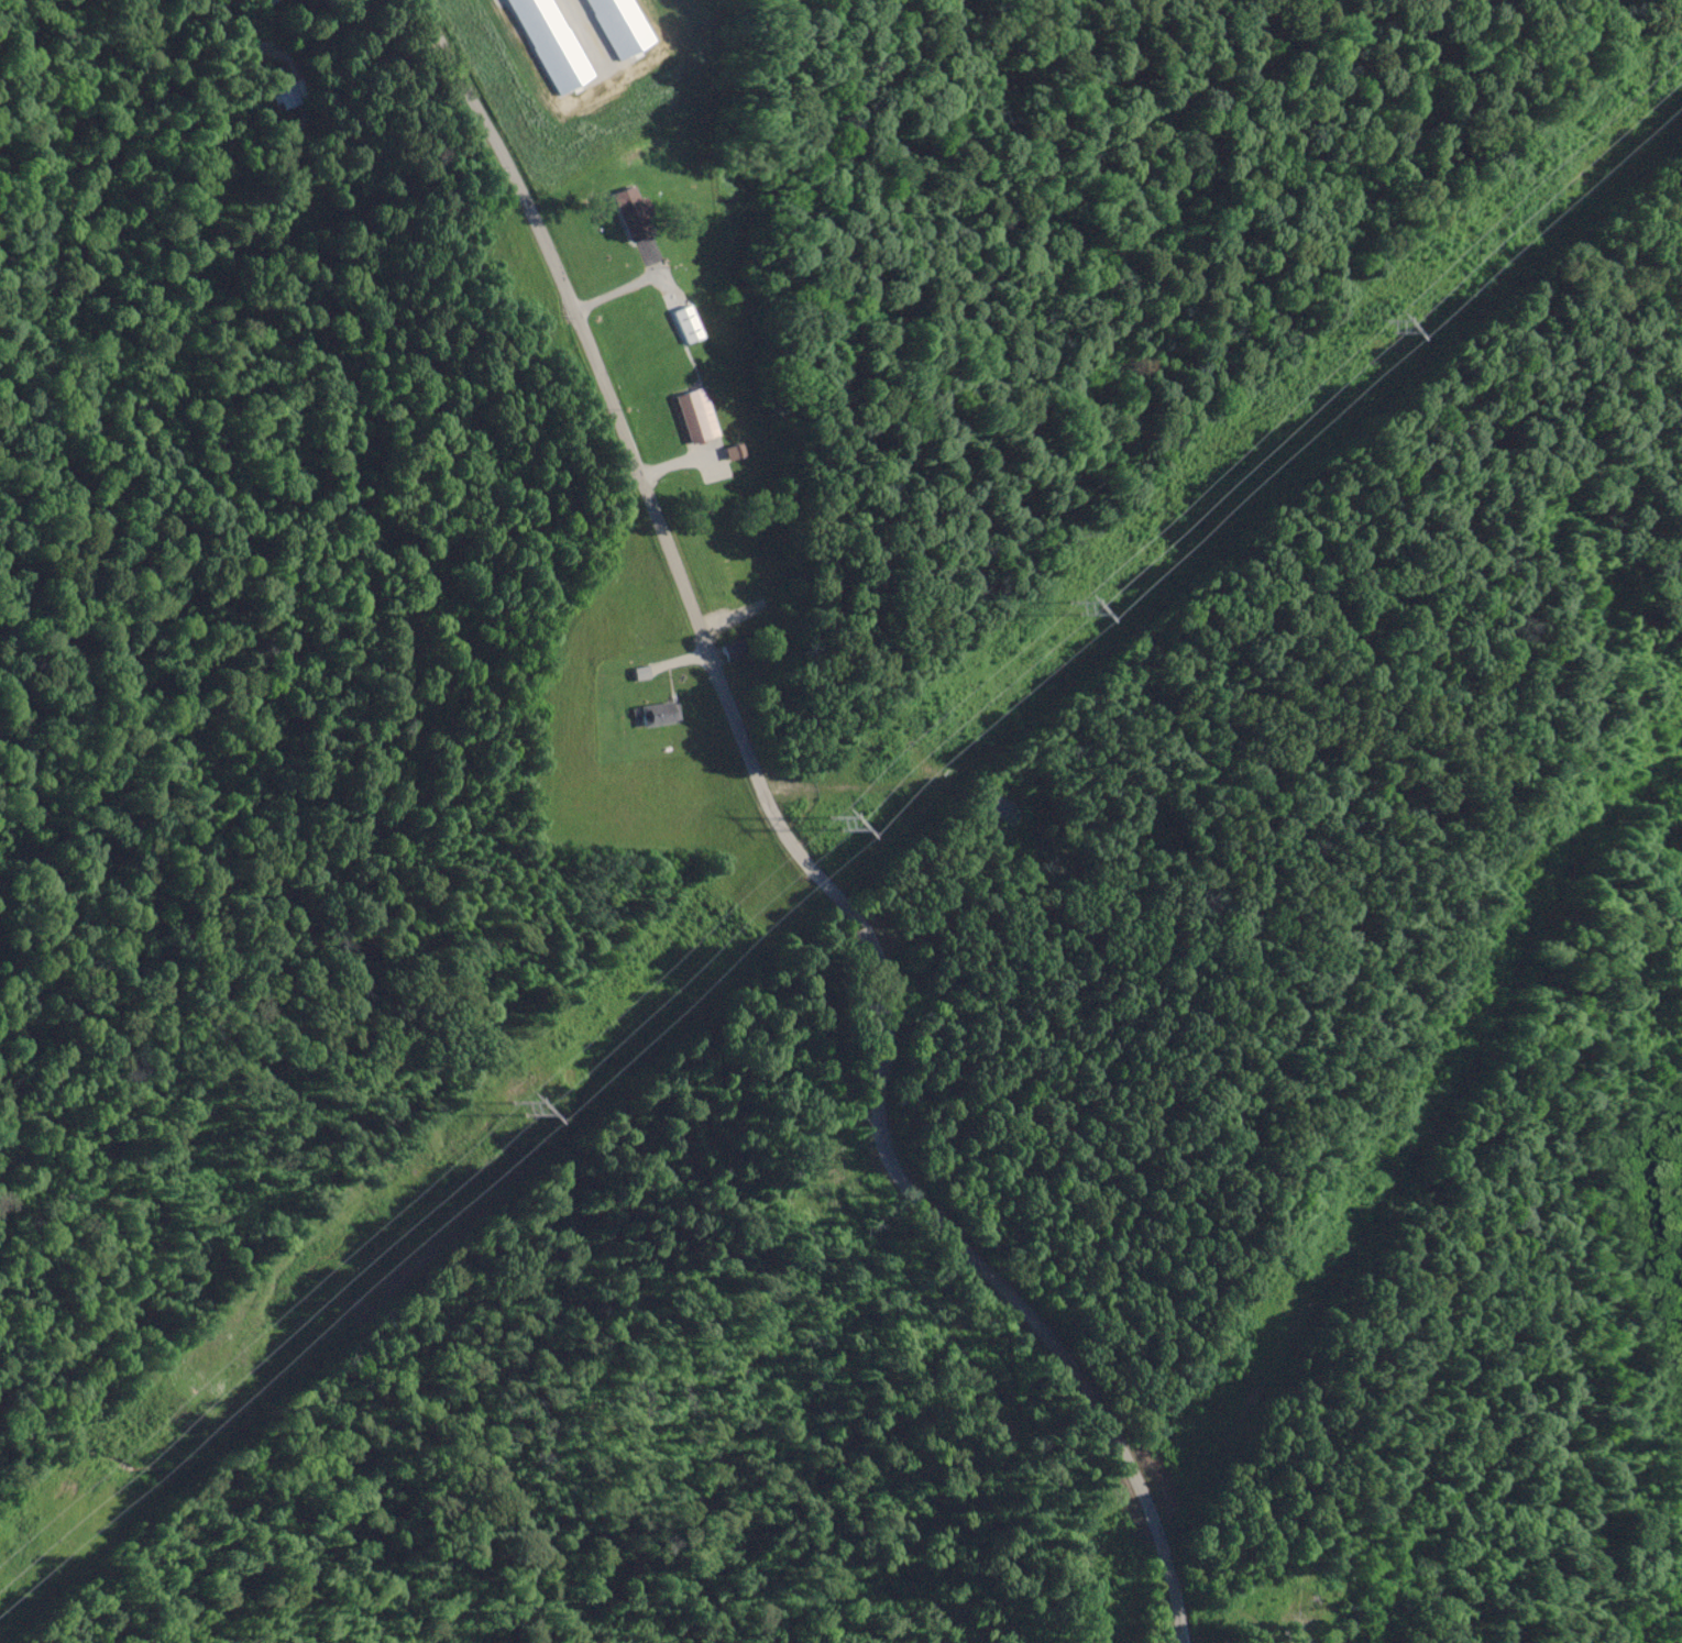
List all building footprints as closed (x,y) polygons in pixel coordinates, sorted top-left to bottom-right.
[(299,101),(288,75),(269,83),(280,109),(299,101)] [(602,192),(636,249),(668,231),(644,185),(602,192)] [(671,311),(686,343),(704,335),(690,303),(671,311)] [(668,378),(683,444),(726,433),(705,381),(668,378)] [(745,654),(741,639),(723,644),(727,659),(745,654)] [(676,721),(674,701),(641,704),(643,724),(676,721)]
